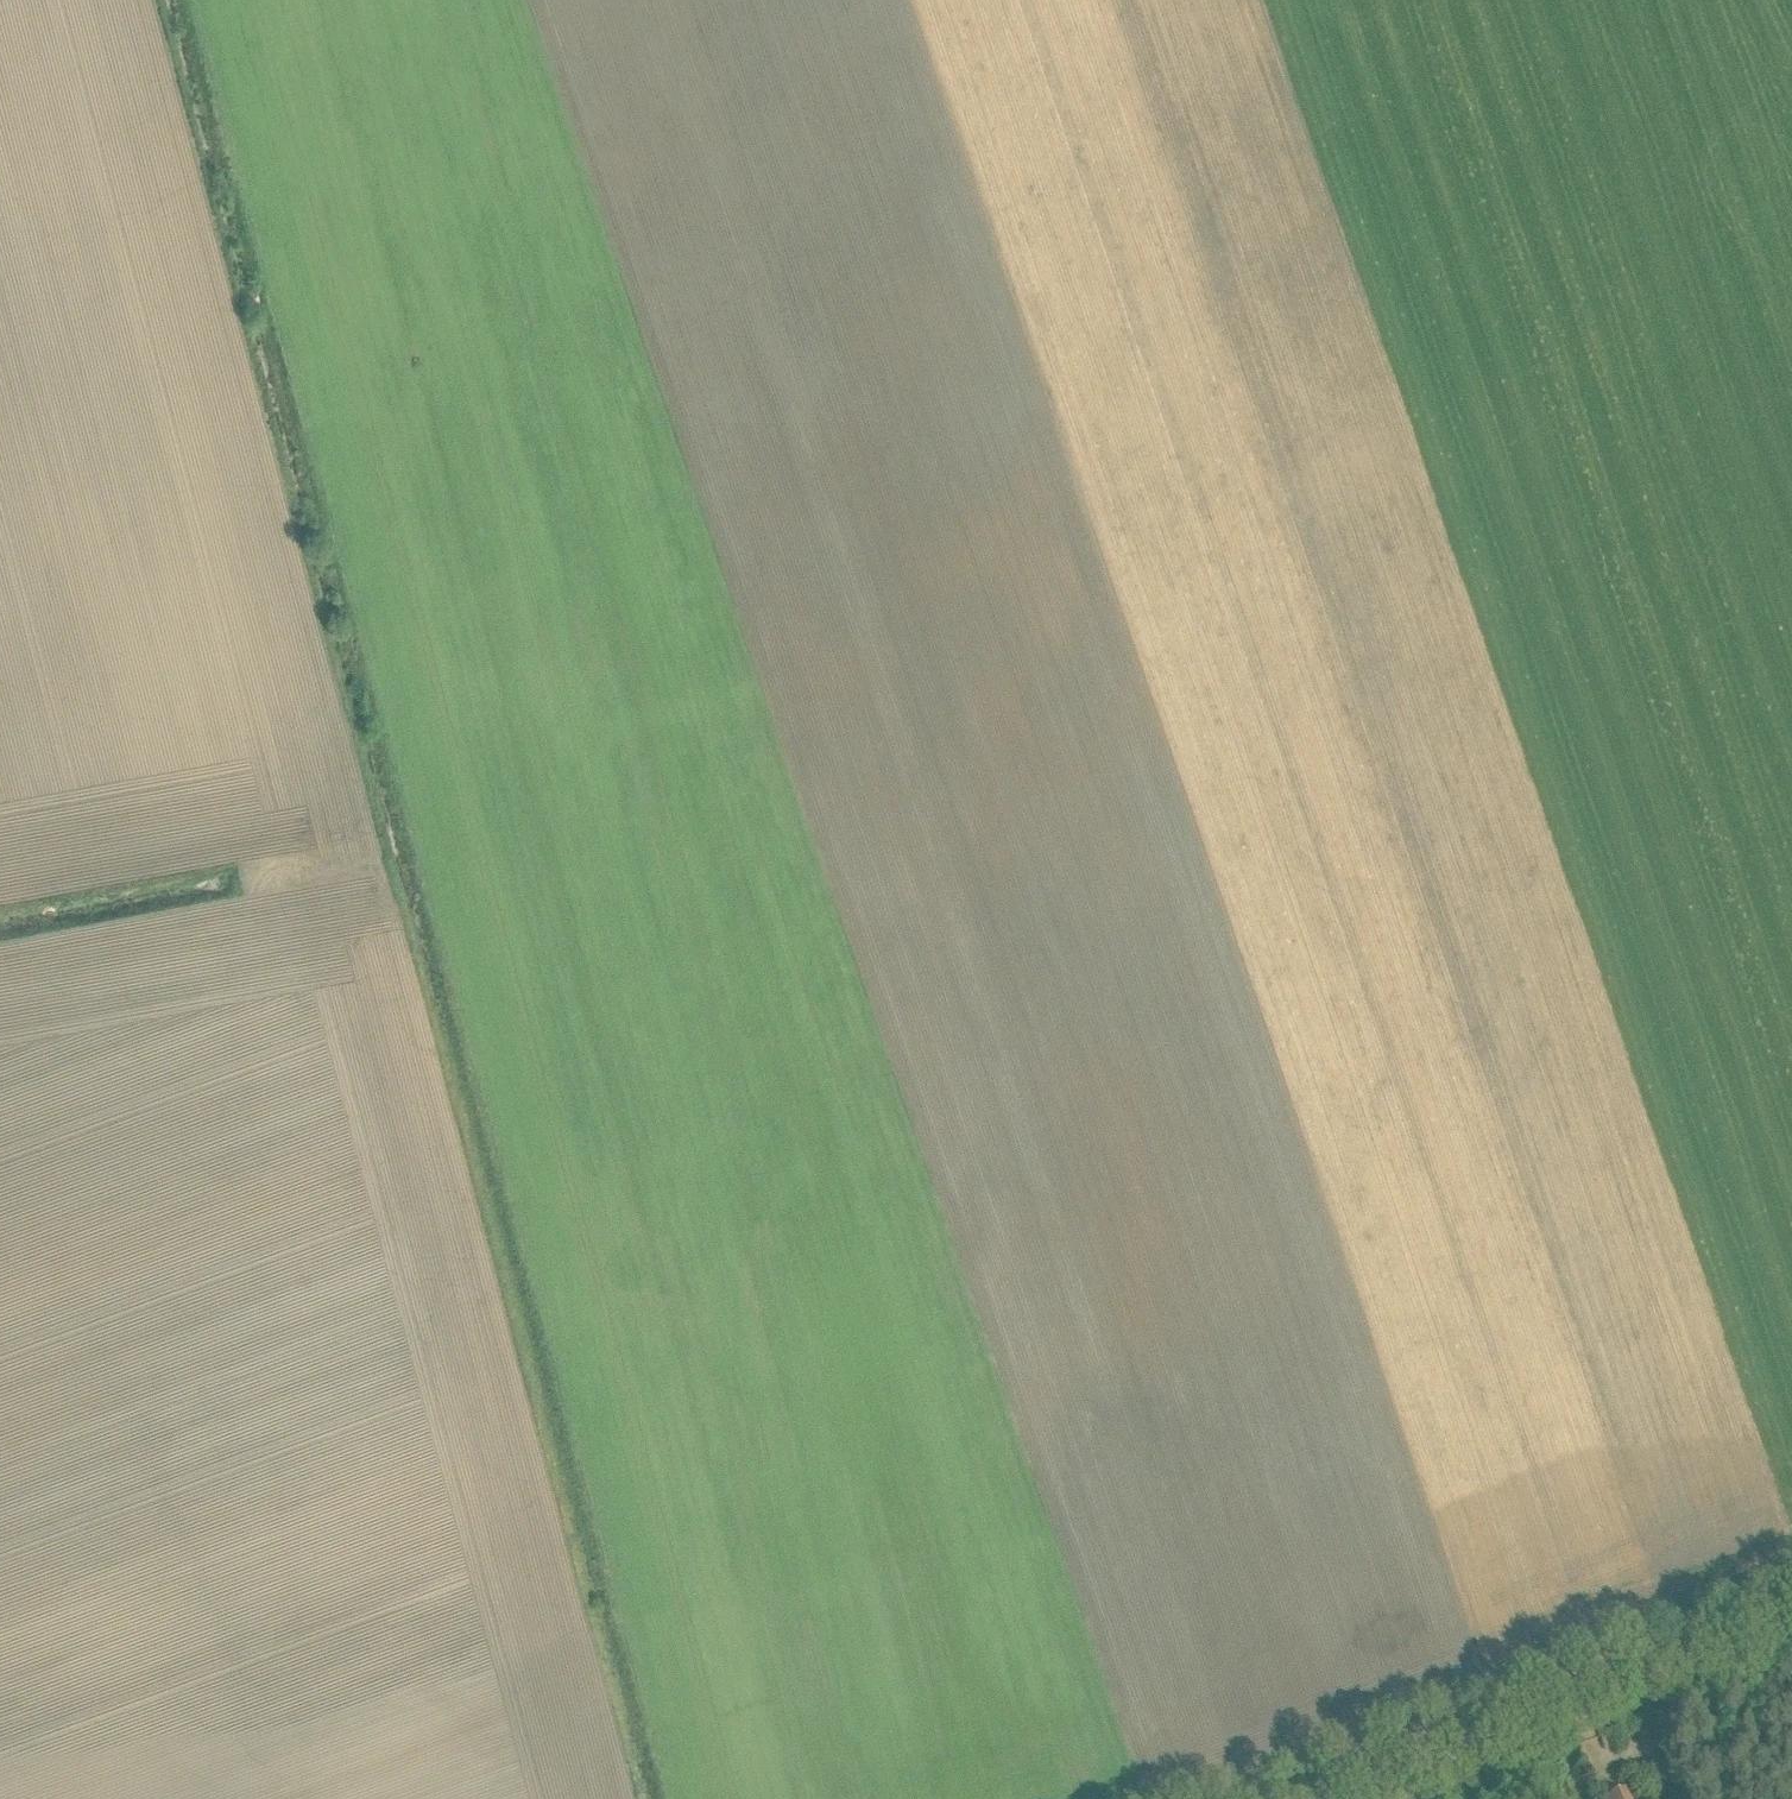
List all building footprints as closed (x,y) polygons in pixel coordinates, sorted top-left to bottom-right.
[(1611,1798),(1636,1798),(1632,1791),(1611,1798)]
